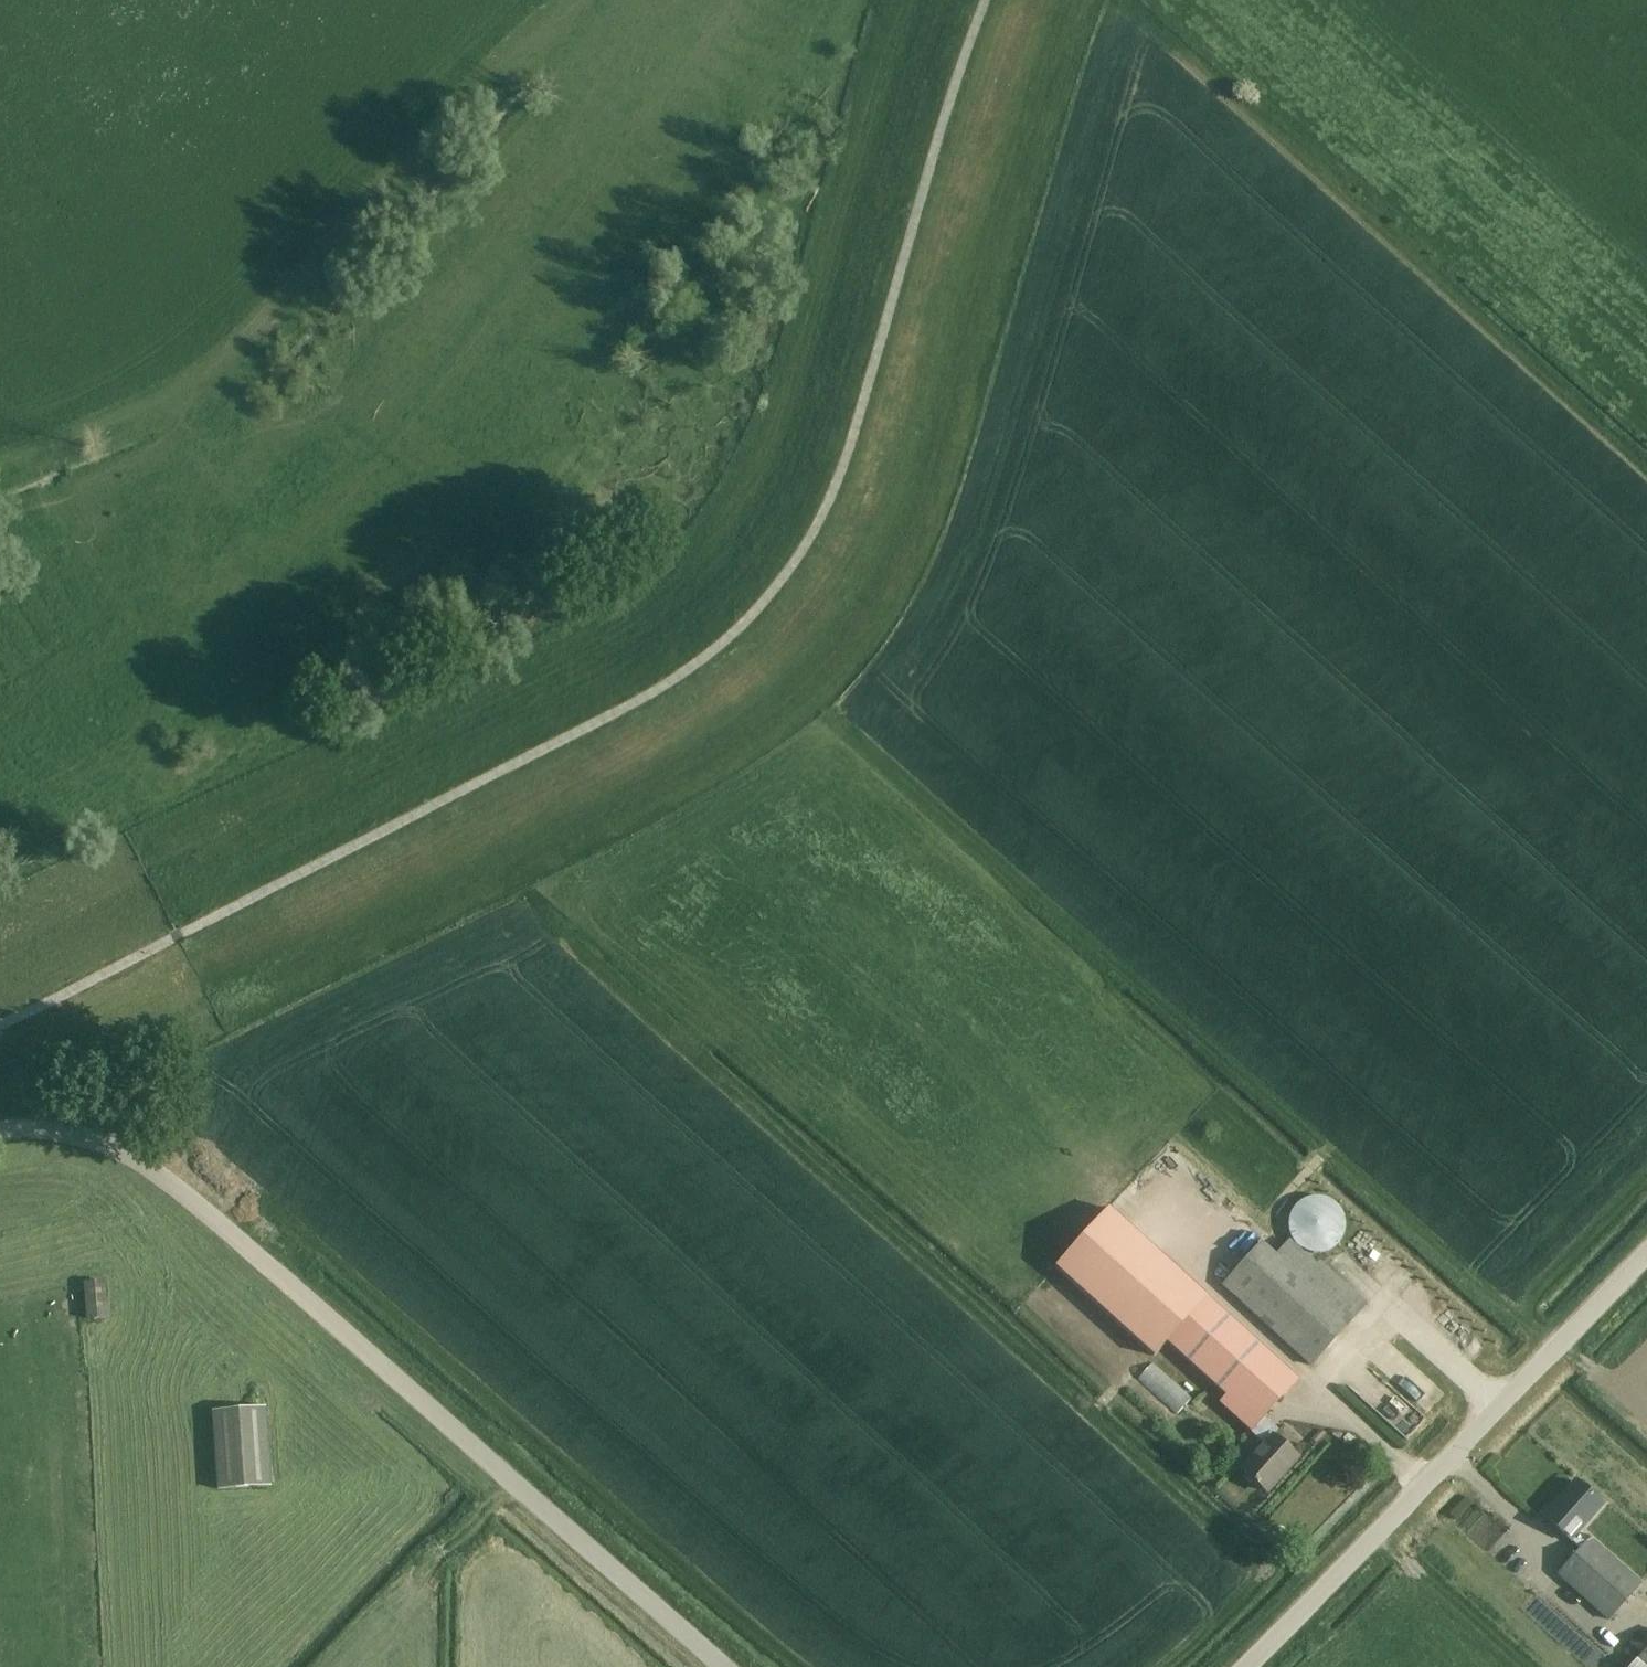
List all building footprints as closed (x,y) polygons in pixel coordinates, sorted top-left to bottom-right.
[(1347,1223),(1347,1216),(1345,1211),(1341,1205),(1339,1202),(1334,1199),(1329,1196),(1324,1195),(1317,1194),(1313,1195),(1307,1197),(1302,1201),(1298,1204),(1293,1212),(1292,1217),(1291,1224),(1292,1228),(1294,1235),(1297,1240),(1301,1243),(1306,1247),(1309,1249),(1315,1250),(1321,1251),(1325,1250),(1332,1248),(1340,1242),(1345,1234),(1347,1227),(1347,1223)] [(1207,1298),(1109,1208),(1056,1267),(1154,1356),(1207,1298)] [(1221,1285),(1311,1366),(1368,1304),(1320,1260),(1317,1264),(1290,1239),(1276,1254),(1261,1241),(1221,1285)] [(107,1317),(105,1280),(84,1281),(86,1318),(107,1317)] [(1242,1469),(1267,1491),(1298,1457),(1273,1436),(1278,1430),(1266,1418),(1300,1378),(1209,1297),(1168,1344),(1256,1424),(1249,1432),(1264,1444),(1242,1469)] [(1171,1384),(1173,1382),(1153,1363),(1139,1378),(1179,1413),(1190,1401),(1171,1384)] [(266,1408),(213,1412),(218,1489),(271,1486),(266,1408)] [(1557,1576),(1609,1622),(1642,1582),(1581,1528),(1602,1504),(1576,1481),(1544,1517),(1570,1540),(1580,1548),(1557,1576)] [(1629,1666),(1646,1666),(1646,1646),(1629,1666)]
